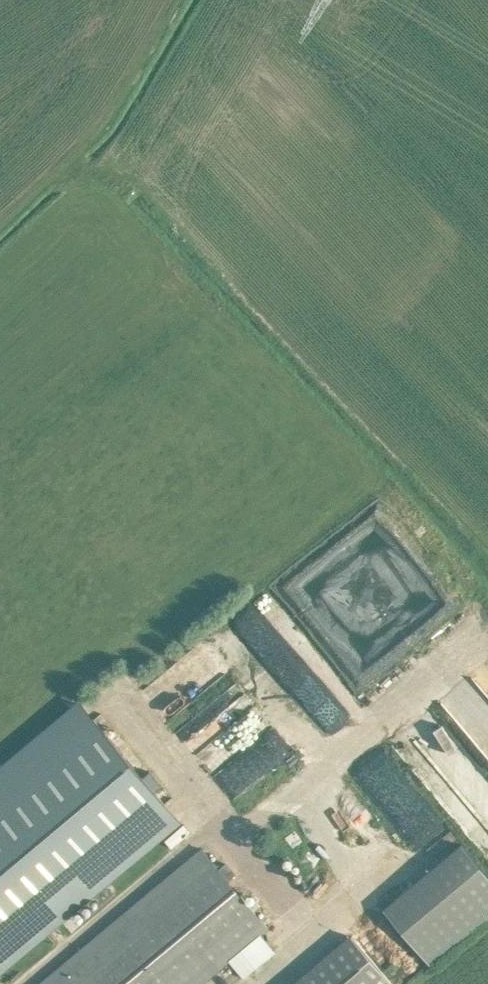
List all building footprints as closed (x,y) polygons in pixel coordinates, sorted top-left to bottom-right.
[(302,556),(269,583),(358,690),(383,670),(300,571),(309,564),(302,556)] [(487,757),(487,694),(471,674),(440,698),(487,757)] [(142,777),(81,704),(0,771),(0,967),(177,818),(154,791),(163,784),(151,769),(142,777)] [(385,745),(355,767),(406,837),(436,815),(385,745)] [(219,866),(201,845),(35,983),(201,983),(229,960),(244,977),(276,951),(261,933),(269,927),(229,878),(236,872),(226,861),(219,866)] [(384,908),(430,963),(461,938),(415,882),(384,908)] [(350,933),(289,983),(393,983),(350,933)]
